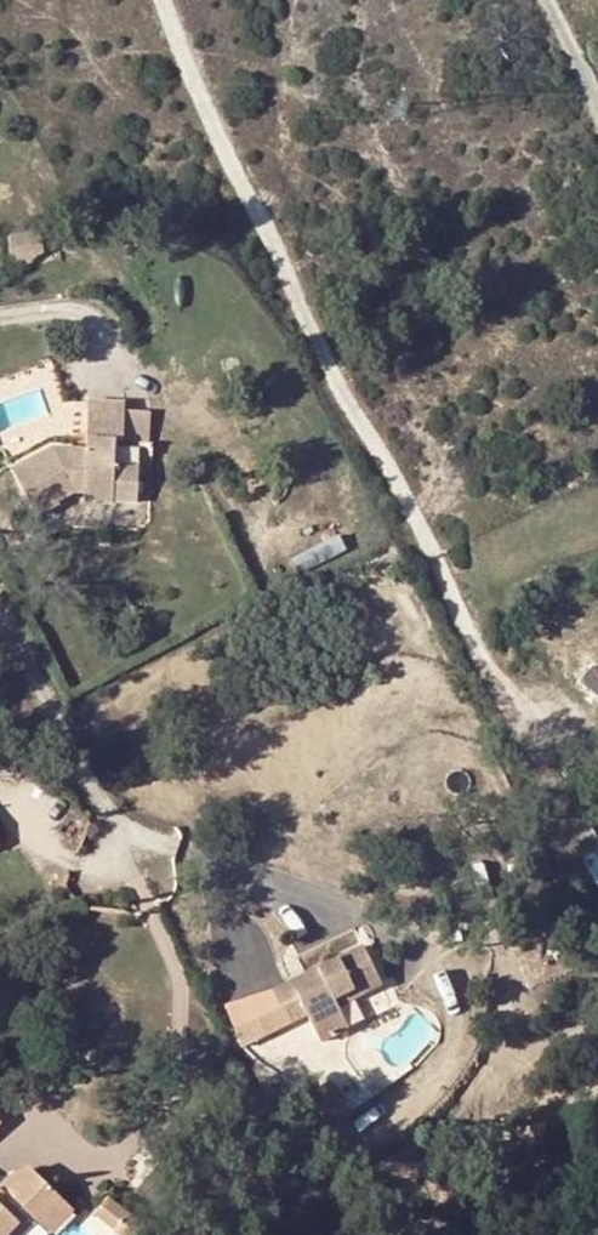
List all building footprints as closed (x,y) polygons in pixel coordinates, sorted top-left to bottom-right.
[(73,453),(73,445),(52,445),(10,470),(37,516),(59,503),(56,500),(73,490),(80,490),(80,501),(111,503),(111,501),(111,492),(136,492),(137,466),(115,465),(113,438),(121,438),(121,402),(85,400),(85,445),(85,452),(73,453)] [(85,452),(85,445),(73,445),(73,453),(85,452)] [(111,501),(136,501),(136,492),(111,492),(111,501)] [(294,990),(288,980),(269,989),(286,1021),(306,1013),(318,1039),(347,1025),(339,1007),(332,998),(375,974),(362,946),(305,973),(310,981),(294,990)] [(310,981),(305,973),(288,980),(294,990),(310,981)] [(332,998),(339,1007),(380,985),(375,974),(332,998)] [(35,1218),(39,1221),(62,1197),(31,1168),(11,1178),(0,1189),(0,1234),(18,1234),(35,1218)] [(62,1197),(39,1221),(49,1231),(72,1208),(62,1197)] [(125,1213),(107,1198),(94,1214),(112,1229),(125,1213)] [(112,1229),(120,1234),(132,1234),(140,1225),(125,1213),(112,1229)]
